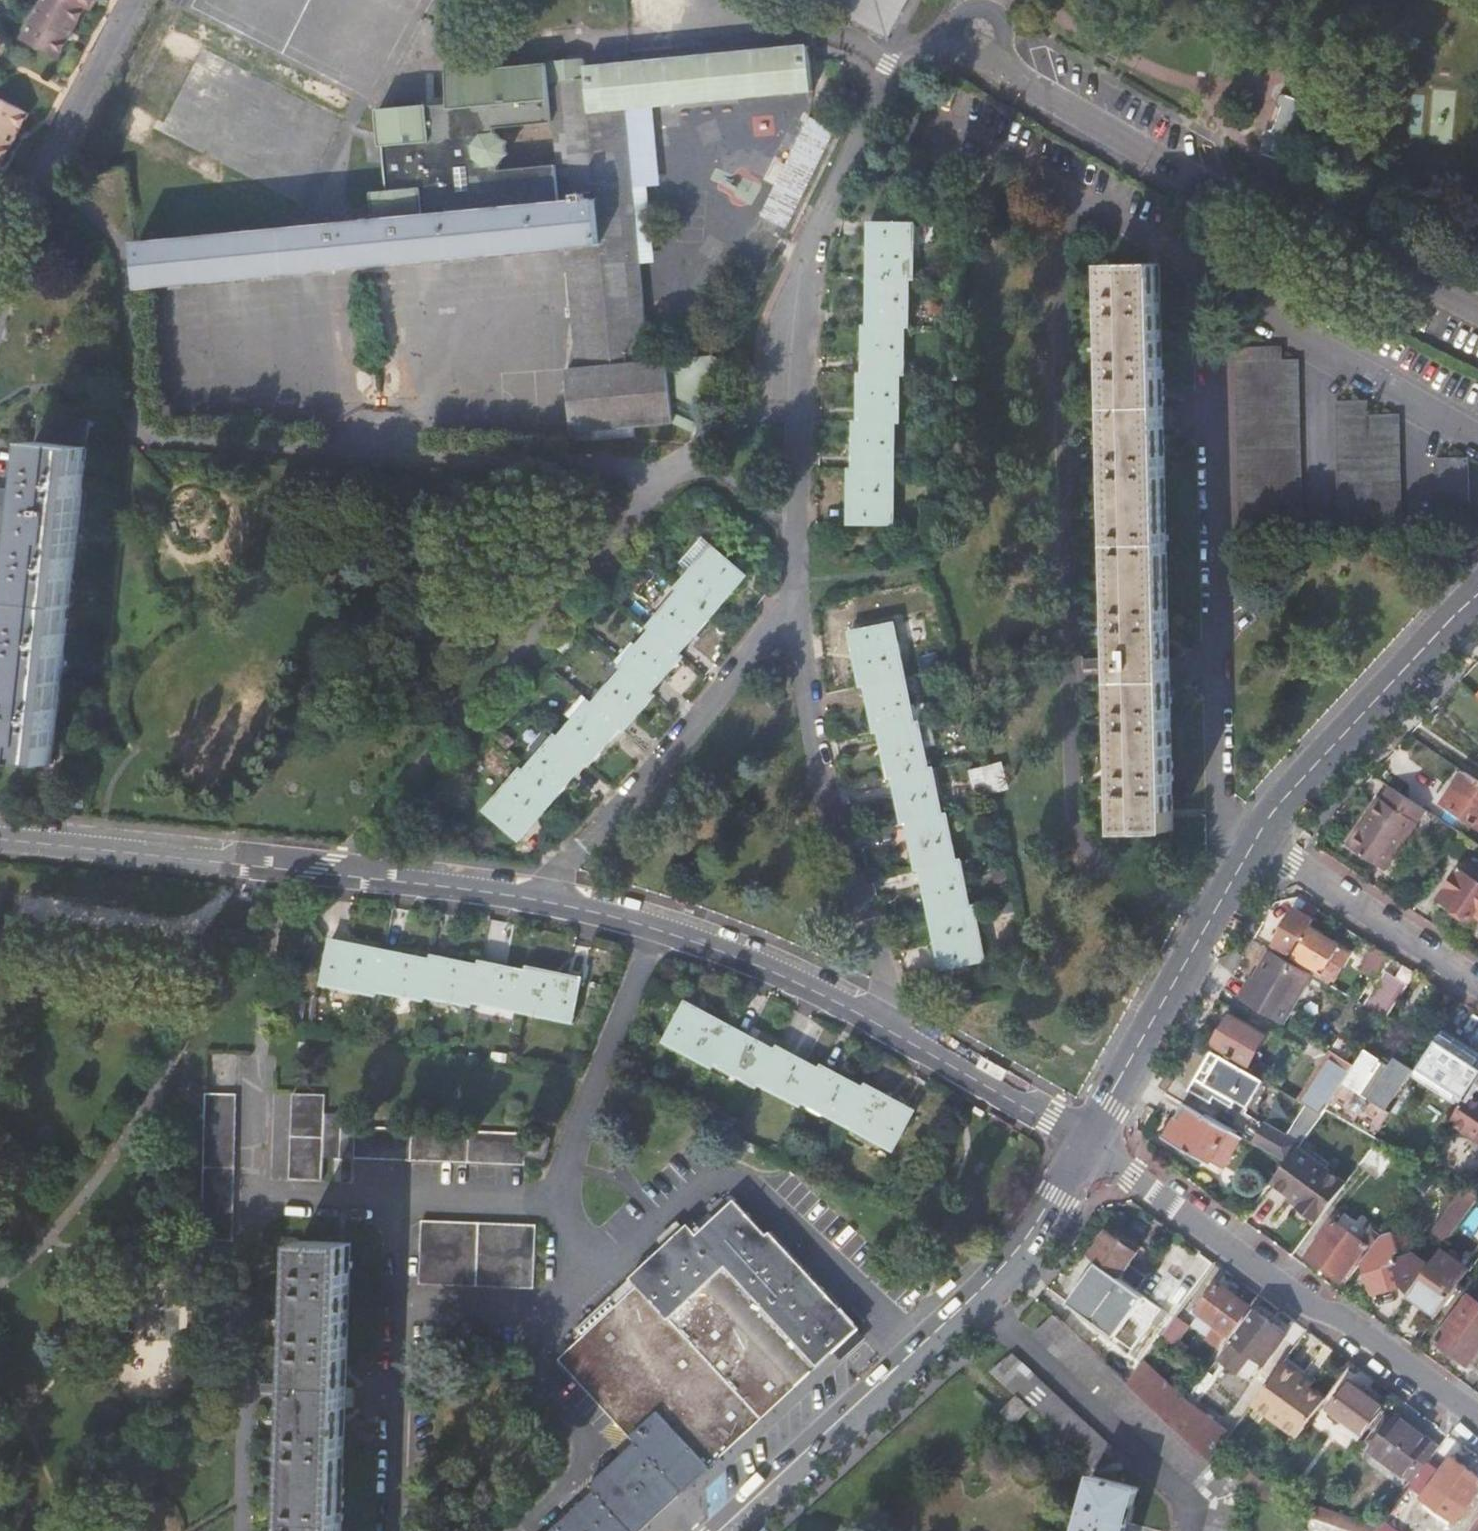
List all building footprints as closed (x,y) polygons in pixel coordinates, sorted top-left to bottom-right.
[(90,0),(45,0),(26,35),(61,54),(88,4),(90,0)] [(629,18),(627,0),(580,0),(582,22),(629,18)] [(891,37),(910,0),(820,0),(891,37)] [(551,61),(584,57),(581,26),(548,30),(551,61)] [(379,108),(381,138),(382,146),(386,146),(387,156),(391,190),(374,192),(379,222),(156,243),(154,285),(567,248),(579,369),(567,370),(574,431),(673,422),(680,426),(717,358),(713,356),(650,362),(632,185),(625,109),(649,107),(811,91),(806,46),(586,68),(584,57),(551,61),(468,69),(448,70),(451,97),(429,99),(379,108)] [(31,109),(0,92),(0,157),(3,159),(31,109)] [(1293,99),(1278,94),(1258,153),(1285,163),(1306,103),(1293,99)] [(658,183),(649,107),(625,109),(632,185),(658,183)] [(792,234),(843,132),(807,115),(763,223),(792,234)] [(870,279),(912,280),(916,280),(917,223),(871,222),(870,279)] [(154,285),(156,243),(140,244),(144,286),(154,285)] [(1110,263),(1112,406),(1109,406),(1109,415),(1109,428),(1113,429),(1119,658),(1114,658),(1114,666),(1114,679),(1119,679),(1123,830),(1175,829),(1160,261),(1110,263)] [(912,280),(870,279),(869,326),(906,327),(911,327),(912,280)] [(906,327),(869,326),(865,326),(864,373),(902,374),(905,374),(906,327)] [(1299,357),(1284,357),(1284,347),(1239,348),(1240,359),(1237,359),(1241,531),(1303,530),(1299,357)] [(727,363),(717,358),(680,426),(693,433),(705,409),(727,363)] [(902,374),(864,373),(859,373),(859,421),(897,421),(901,422),(902,374)] [(1400,412),(1369,412),(1369,399),(1338,400),(1341,528),(1402,527),(1400,412)] [(0,496),(0,520),(27,524),(26,535),(2,759),(52,764),(88,421),(38,417),(29,499),(0,496)] [(897,421),(859,421),(855,421),(854,466),(896,467),(897,421)] [(1439,500),(1469,500),(1469,457),(1438,458),(1439,500)] [(896,467),(854,466),(851,466),(850,521),(895,522),(896,467)] [(26,535),(27,524),(0,520),(0,550),(2,533),(26,535)] [(680,563),(691,571),(712,545),(702,537),(680,563)] [(682,589),(713,615),(747,574),(712,545),(691,571),(678,586),(682,589)] [(713,615),(682,589),(650,626),(654,629),(681,652),(713,615)] [(864,683),(905,674),(893,619),(848,629),(861,684),(864,683)] [(681,652),(654,629),(623,666),(626,668),(654,692),(685,655),(681,652)] [(654,692),(626,668),(595,704),(623,727),(626,730),(657,694),(654,692)] [(905,674),(864,683),(875,731),(878,731),(916,722),(905,674)] [(623,727),(595,704),(591,701),(560,738),(588,761),(592,764),(623,727)] [(916,722),(878,731),(889,777),(893,776),(930,768),(919,721),(916,722)] [(588,761),(560,738),(557,734),(525,772),(556,798),(556,799),(588,761)] [(1005,758),(972,768),(979,793),(1012,784),(1005,758)] [(930,768),(893,776),(904,824),(907,823),(944,815),(933,767),(930,768)] [(556,798),(525,772),(521,769),(487,808),(522,838),(556,798)] [(1464,771),(1441,805),(1442,805),(1443,804),(1477,827),(1477,780),(1464,771)] [(1390,787),(1382,799),(1363,827),(1360,825),(1346,845),(1385,870),(1424,809),(1390,787)] [(1360,825),(1363,827),(1382,799),(1379,796),(1360,825)] [(944,815),(907,823),(918,870),(920,869),(958,860),(947,814),(944,815)] [(958,860),(920,869),(931,914),(972,905),(961,860),(958,860)] [(1465,874),(1477,882),(1477,874),(1469,868),(1465,874)] [(1465,874),(1459,871),(1441,900),(1471,919),(1475,913),(1477,914),(1477,882),(1465,874)] [(972,905),(931,914),(943,967),(988,957),(975,904),(972,905)] [(1283,956),(1286,952),(1327,976),(1335,961),(1331,958),(1334,952),(1337,946),(1325,938),(1325,937),(1308,928),(1313,919),(1295,908),(1274,945),(1281,949),(1278,953),(1283,956)] [(378,991),(386,950),(332,940),(324,985),(377,995),(378,991)] [(1290,1009),(1310,972),(1270,949),(1241,999),(1277,1020),(1285,1005),(1290,1009)] [(386,950),(378,991),(426,1000),(426,997),(433,959),(386,950)] [(433,959),(426,997),(472,1006),(473,1002),(480,965),(434,956),(433,959)] [(480,965),(473,1002),(520,1011),(527,970),(481,962),(480,965)] [(527,970),(520,1011),(574,1021),(582,977),(528,967),(527,970)] [(1388,1016),(1408,984),(1386,970),(1366,1002),(1388,1016)] [(715,1064),(734,1027),(685,1003),(665,1042),(714,1067),(715,1064)] [(1267,1036),(1231,1015),(1214,1044),(1250,1065),(1267,1036)] [(759,1083),(776,1049),(734,1027),(715,1064),(757,1086),(759,1083)] [(1477,1059),(1440,1035),(1417,1070),(1456,1094),(1477,1059)] [(1357,1046),(1340,1037),(1334,1047),(1351,1056),(1357,1046)] [(803,1104),(821,1069),(777,1046),(776,1049),(759,1083),(802,1106),(803,1104)] [(1389,1064),(1365,1049),(1356,1064),(1326,1108),(1326,1109),(1374,1136),(1390,1112),(1386,1108),(1412,1069),(1393,1058),(1389,1064)] [(1250,1107),(1265,1081),(1213,1051),(1191,1089),(1214,1102),(1217,1097),(1235,1107),(1238,1101),(1250,1107)] [(1322,1105),(1326,1108),(1356,1064),(1332,1051),(1308,1088),(1325,1100),(1322,1105)] [(447,1062),(462,1064),(464,1055),(449,1053),(447,1062)] [(845,1125),(864,1087),(823,1066),(821,1069),(803,1104),(845,1125)] [(864,1087),(845,1125),(893,1149),(914,1108),(866,1084),(864,1087)] [(1477,1139),(1477,1084),(1473,1093),(1471,1092),(1451,1121),(1477,1139)] [(233,1239),(234,1228),(238,1109),(239,1093),(234,1092),(206,1091),(202,1238),(210,1239),(233,1239)] [(325,1156),(327,1111),(327,1095),(296,1094),(293,1181),(324,1182),(325,1156)] [(1211,1164),(1230,1130),(1183,1104),(1169,1130),(1175,1134),(1171,1142),(1211,1164)] [(292,1149),(293,1105),(276,1105),(275,1149),(292,1149)] [(356,1126),(356,1112),(327,1111),(325,1156),(354,1157),(356,1126)] [(1252,1142),(1287,1162),(1296,1148),(1301,1142),(1263,1122),(1252,1142)] [(527,1164),(528,1134),(356,1126),(354,1157),(527,1164)] [(1169,1130),(1164,1138),(1171,1142),(1175,1134),(1169,1130)] [(1219,1169),(1238,1134),(1230,1130),(1211,1164),(1219,1169)] [(546,1158),(550,1138),(536,1135),(532,1155),(546,1158)] [(1380,1177),(1398,1150),(1380,1139),(1361,1165),(1380,1177)] [(1296,1148),(1287,1162),(1272,1182),(1301,1202),(1298,1206),(1319,1221),(1346,1185),(1296,1148)] [(1473,1193),(1464,1188),(1450,1209),(1464,1218),(1469,1210),(1477,1198),(1477,1196),(1473,1193)] [(1469,1210),(1471,1212),(1477,1221),(1477,1198),(1469,1210)] [(552,1530),(639,1530),(860,1326),(771,1230),(768,1232),(735,1200),(698,1234),(689,1225),(578,1328),(586,1337),(562,1359),(638,1441),(590,1485),(595,1491),(552,1530)] [(1434,1231),(1448,1240),(1464,1218),(1450,1209),(1434,1231)] [(1363,1260),(1380,1237),(1382,1234),(1372,1227),(1362,1241),(1333,1220),(1308,1255),(1347,1283),(1363,1260)] [(421,1284),(535,1287),(537,1224),(423,1221),(421,1284)] [(1089,1255),(1098,1262),(1120,1277),(1138,1251),(1107,1229),(1089,1255)] [(1404,1283),(1411,1292),(1430,1265),(1415,1254),(1397,1259),(1395,1253),(1399,1252),(1392,1232),(1380,1237),(1363,1260),(1374,1293),(1404,1283)] [(292,1530),(343,1530),(352,1244),(302,1243),(297,1384),(292,1384),(291,1406),(296,1406),(292,1530)] [(1470,1269),(1441,1249),(1430,1265),(1411,1292),(1409,1294),(1427,1306),(1432,1299),(1443,1307),(1470,1269)] [(1134,1349),(1163,1309),(1120,1277),(1098,1262),(1069,1301),(1134,1349)] [(1250,1305),(1219,1281),(1198,1309),(1218,1323),(1209,1335),(1221,1344),(1250,1305)] [(1468,1294),(1435,1340),(1467,1364),(1477,1349),(1477,1302),(1468,1294)] [(1287,1332),(1255,1308),(1219,1357),(1239,1371),(1252,1352),(1266,1362),(1287,1332)] [(1243,1490),(1242,1489),(1237,1485),(1221,1470),(1212,1461),(1170,1423),(1128,1383),(1054,1314),(1035,1332),(1212,1500),(1205,1530),(1239,1530),(1243,1490)] [(1054,1314),(1128,1383),(1128,1382),(1055,1314),(1054,1314)] [(1177,1345),(1191,1324),(1178,1315),(1176,1318),(1163,1335),(1177,1345)] [(1111,1445),(1013,1353),(993,1372),(1018,1395),(1004,1410),(1016,1422),(1030,1407),(1093,1465),(1111,1445)] [(1254,1381),(1266,1362),(1253,1355),(1241,1374),(1254,1381)] [(1305,1372),(1287,1358),(1284,1363),(1302,1376),(1305,1372)] [(1189,1399),(1144,1361),(1128,1382),(1128,1383),(1170,1423),(1189,1399)] [(1327,1399),(1310,1387),(1300,1379),(1302,1376),(1284,1363),(1253,1405),(1299,1437),(1327,1399)] [(1213,1374),(1209,1371),(1196,1388),(1200,1391),(1213,1374)] [(1302,1376),(1300,1379),(1310,1387),(1313,1383),(1302,1376)] [(1384,1406),(1351,1381),(1334,1404),(1367,1429),(1384,1406)] [(1234,1431),(1189,1399),(1170,1423),(1212,1461),(1217,1455),(1234,1431)] [(1372,1450),(1414,1482),(1422,1471),(1440,1446),(1397,1415),(1392,1422),(1383,1416),(1367,1438),(1376,1444),(1372,1450)] [(1440,1446),(1422,1471),(1468,1505),(1477,1490),(1477,1474),(1440,1446)] [(1217,1455),(1212,1461),(1221,1470),(1226,1462),(1217,1455)] [(1139,1486),(1094,1474),(1078,1530),(1127,1530),(1139,1486)] [(1242,1489),(1257,1495),(1263,1487),(1243,1477),(1237,1485),(1242,1489)] [(1296,1496),(1292,1508),(1312,1515),(1320,1504),(1296,1496)] [(1312,1515),(1353,1530),(1379,1530),(1383,1525),(1320,1504),(1312,1515)] [(1312,1515),(1302,1530),(1353,1530),(1312,1515)] [(1385,1523),(1383,1525),(1379,1530),(1396,1530),(1385,1523)]
